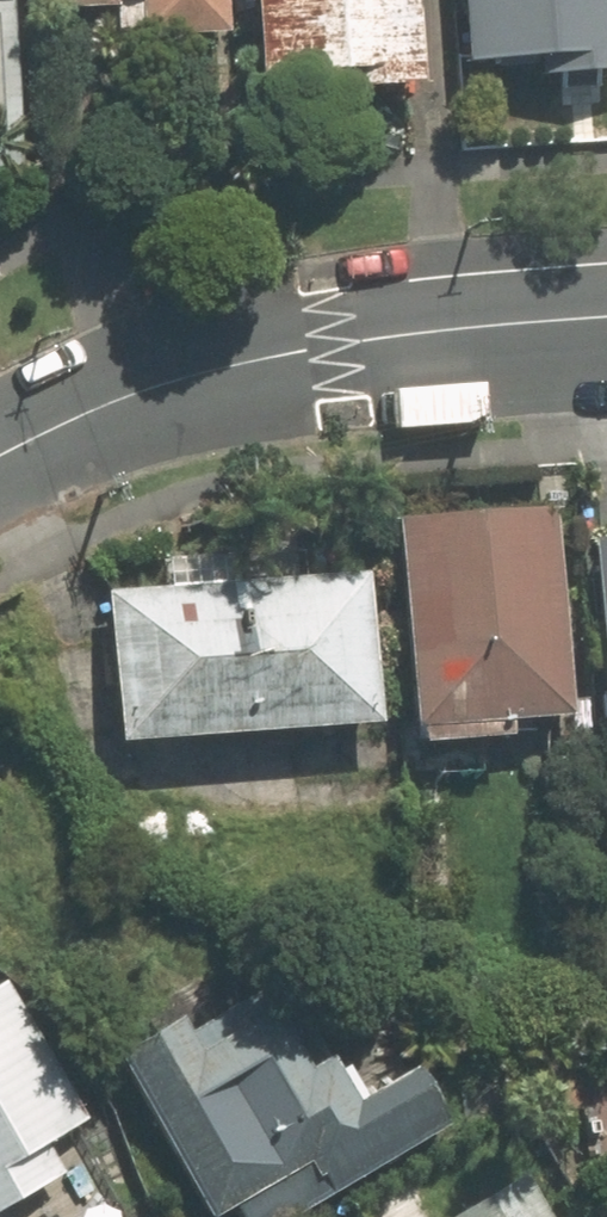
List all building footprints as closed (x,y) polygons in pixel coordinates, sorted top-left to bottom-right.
[(11,0),(0,0),(0,176),(25,174),(11,0)] [(29,11),(103,8),(102,0),(105,0),(28,0),(29,11)] [(222,0),(135,0),(136,32),(223,29),(222,0)] [(426,83),(420,0),(258,0),(266,96),(426,83)] [(461,81),(606,74),(606,0),(457,0),(461,81)] [(397,516),(412,725),(570,713),(555,505),(397,516)] [(606,726),(606,525),(589,526),(603,726),(606,726)] [(103,591),(114,742),(375,723),(364,572),(103,591)] [(57,1169),(45,1149),(83,1127),(0,985),(0,1202),(57,1169)] [(233,1216),(293,1216),(445,1129),(411,1069),(353,1102),(325,1054),(306,1066),(274,1010),(197,1055),(179,1025),(116,1061),(207,1216),(212,1216),(228,1208),(233,1216)] [(521,1175),(448,1216),(545,1216),(521,1175)]
